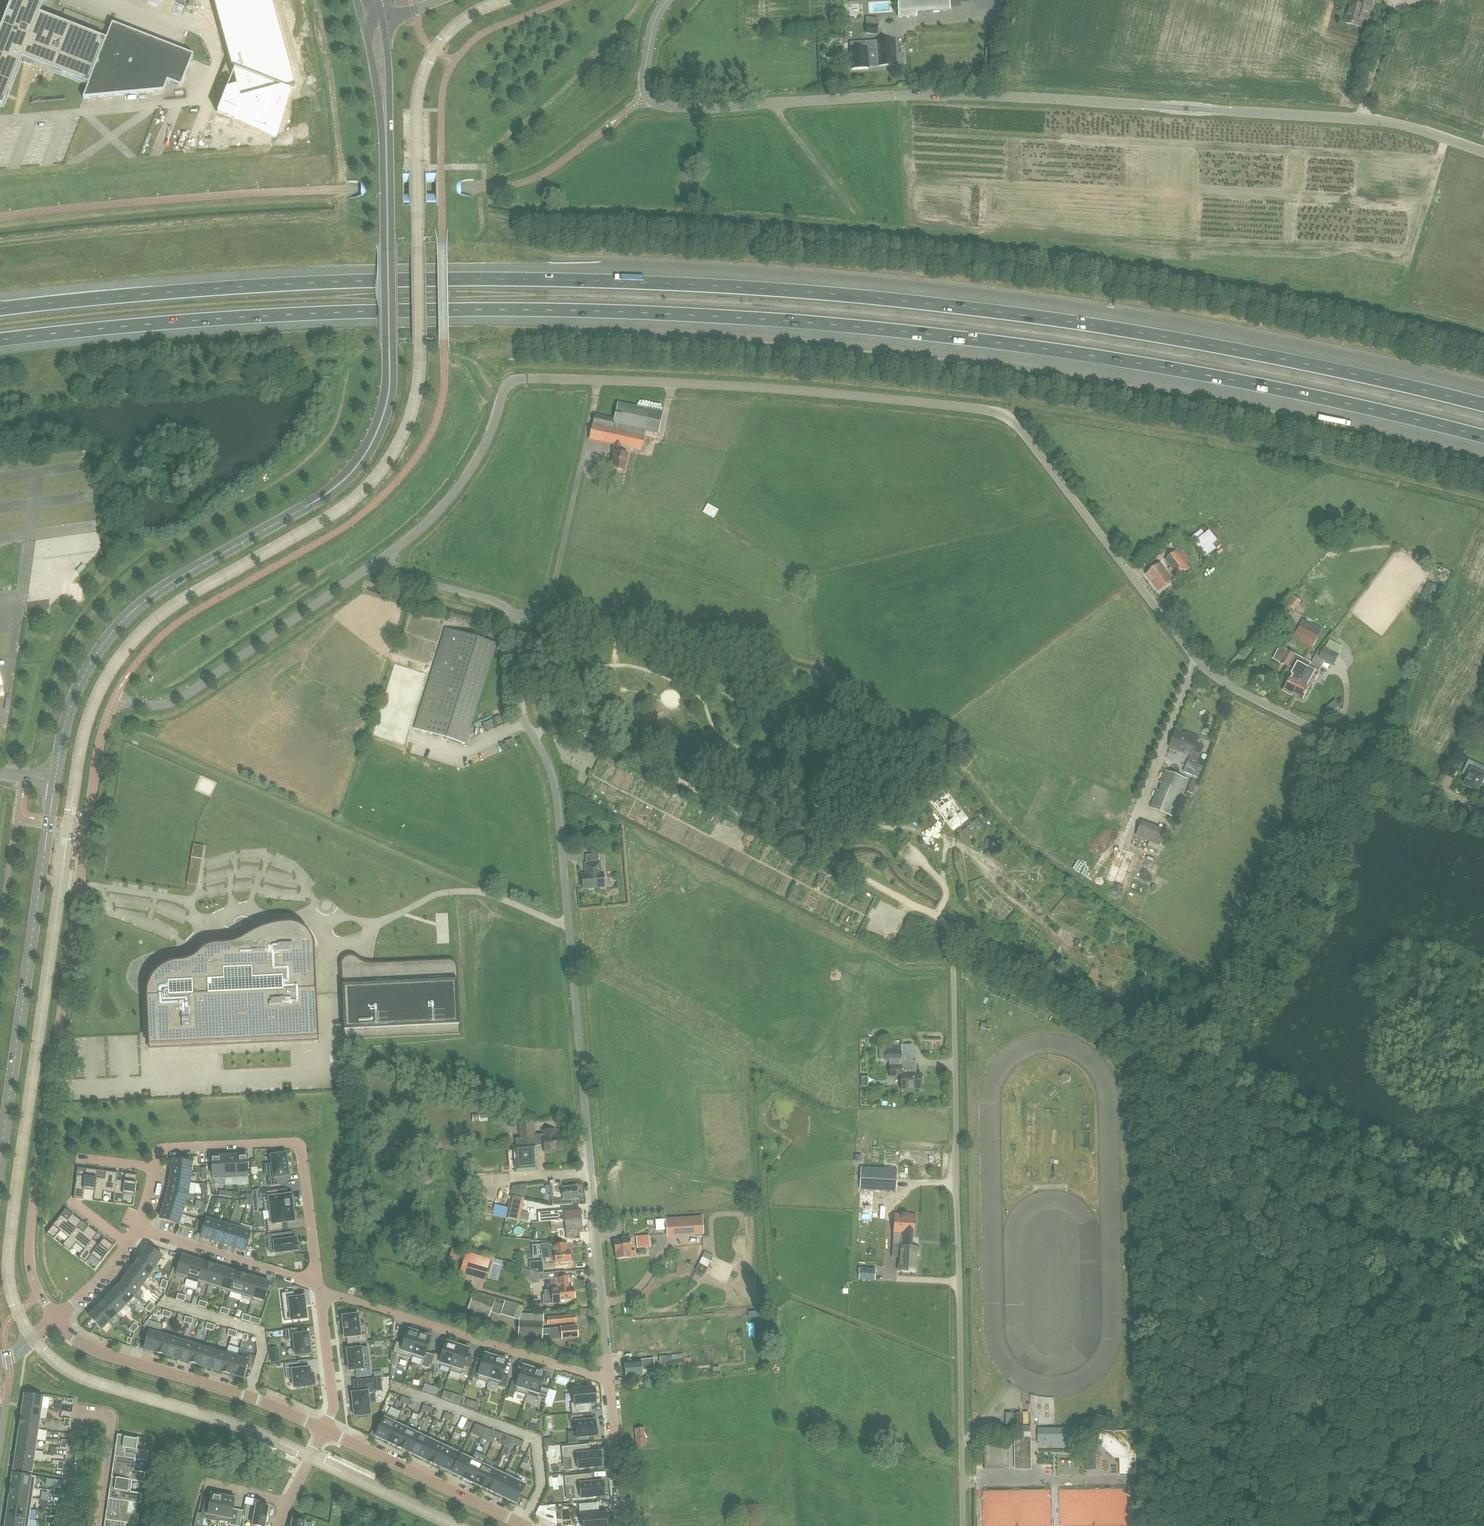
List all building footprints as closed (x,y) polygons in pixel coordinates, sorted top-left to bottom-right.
[(4,106),(7,97),(22,59),(25,61),(24,63),(30,66),(31,63),(89,85),(83,99),(164,91),(168,82),(181,87),(193,55),(113,24),(106,40),(49,18),(50,15),(43,13),(42,15),(40,14),(45,1),(42,0),(13,0),(0,32),(0,106),(4,106)] [(254,121),(256,114),(269,120),(281,90),(295,86),(272,0),(213,0),(237,88),(234,89),(226,110),(254,121)] [(899,17),(916,16),(916,12),(949,10),(948,0),(898,0),(899,17)] [(1350,2),(1344,24),(1362,29),(1364,21),(1369,23),(1375,0),(1358,0),(1357,4),(1350,2)] [(867,18),(866,33),(877,34),(878,19),(867,18)] [(851,50),(852,69),(868,69),(868,66),(876,66),(898,65),(896,39),(875,40),(875,42),(866,42),(866,49),(851,50)] [(641,450),(645,430),(659,433),(663,413),(618,404),(615,419),(595,415),(590,439),(614,444),(613,451),(615,452),(611,468),(624,471),(628,455),(620,453),(621,445),(641,450)] [(1198,532),(1191,538),(1195,542),(1202,537),(1201,537),(1198,532)] [(1213,551),(1209,547),(1203,552),(1206,556),(1213,551)] [(1191,567),(1178,550),(1165,560),(1178,577),(1191,567)] [(1161,563),(1145,574),(1158,592),(1173,580),(1161,563)] [(1445,587),(1429,582),(1418,612),(1433,618),(1445,587)] [(1292,596),(1285,604),(1291,609),(1298,601),(1292,596)] [(1303,621),(1293,639),(1312,649),(1322,630),(1303,621)] [(465,745),(469,731),(496,645),(446,629),(415,729),(435,735),(465,745)] [(1324,649),(1321,647),(1316,653),(1315,656),(1319,658),(1334,666),(1343,647),(1330,640),(1326,648),(1325,647),(1324,649)] [(1294,696),(1295,694),(1309,668),(1311,663),(1287,650),(1280,663),(1293,670),(1291,675),(1293,676),(1285,691),(1294,696)] [(1309,668),(1295,694),(1304,699),(1314,681),(1315,682),(1320,674),(1309,668)] [(1184,734),(1176,731),(1169,748),(1191,757),(1190,759),(1198,763),(1205,747),(1198,744),(1200,738),(1185,732),(1184,734)] [(1203,767),(1188,760),(1184,772),(1199,778),(1203,767)] [(1483,783),(1483,767),(1469,760),(1463,773),(1469,776),(1465,785),(1478,791),(1482,783),(1483,783)] [(1332,768),(1326,784),(1335,787),(1341,772),(1332,768)] [(1187,779),(1166,771),(1161,783),(1162,784),(1159,791),(1158,791),(1151,808),(1172,816),(1187,779)] [(1190,781),(1186,791),(1191,793),(1195,783),(1190,781)] [(968,820),(946,792),(932,803),(954,831),(968,820)] [(723,819),(720,825),(726,829),(730,823),(723,819)] [(981,825),(976,819),(972,823),(976,829),(981,825)] [(1160,845),(1165,834),(1141,825),(1137,836),(1160,845)] [(966,836),(971,832),(967,827),(963,831),(966,836)] [(1158,852),(1160,845),(1150,841),(1148,848),(1158,852)] [(187,884),(198,885),(202,859),(192,857),(187,884)] [(582,875),(584,889),(604,887),(603,873),(601,873),(600,862),(586,864),(586,871),(587,871),(588,874),(582,875)] [(221,948),(221,951),(218,951),(214,951),(214,950),(214,949),(213,949),(213,948),(212,948),(211,947),(210,947),(209,947),(208,948),(207,949),(207,950),(207,951),(202,952),(202,951),(201,951),(198,955),(195,957),(193,958),(190,960),(187,961),(184,961),(182,962),(181,962),(179,962),(175,962),(172,963),(170,964),(169,964),(167,965),(164,966),(161,968),(159,970),(157,972),(155,974),(153,977),(151,979),(151,980),(150,982),(149,985),(148,988),(148,991),(147,991),(147,993),(147,997),(147,1000),(150,1048),(220,1045),(318,1041),(316,995),(314,947),(314,945),(314,944),(313,942),(313,941),(312,939),(312,938),(311,936),(310,936),(309,933),(307,931),(306,931),(305,929),(304,929),(302,927),(299,926),(296,925),(293,924),(290,924),(287,924),(284,924),(281,924),(278,925),(275,925),(272,926),(269,927),(267,927),(263,929),(261,929),(258,931),(255,932),(253,933),(252,934),(250,935),(247,936),(245,938),(242,940),(239,941),(237,942),(234,943),(231,944),(225,944),(224,945),(222,946),(222,947),(221,948)] [(348,956),(346,957),(343,959),(342,961),(342,963),(341,965),(343,993),(345,1039),(460,1034),(457,970),(457,968),(457,966),(456,965),(455,963),(453,961),(451,960),(449,960),(447,960),(385,963),(374,963),(371,963),(368,963),(365,962),(362,961),(359,960),(358,959),(356,957),(354,956),(352,956),(350,956),(348,956)] [(902,1051),(887,1051),(887,1059),(902,1059),(902,1051)] [(890,1065),(890,1076),(901,1076),(901,1089),(921,1089),(921,1074),(916,1074),(916,1060),(902,1060),(902,1065),(890,1065)] [(520,1123),(521,1138),(516,1138),(516,1146),(514,1147),(516,1172),(538,1171),(537,1152),(536,1145),(544,1145),(545,1152),(556,1151),(556,1149),(562,1149),(561,1135),(554,1136),(554,1129),(543,1130),(543,1135),(534,1135),(533,1122),(520,1123)] [(274,1174),(267,1174),(268,1175),(269,1186),(280,1185),(279,1177),(289,1176),(286,1154),(271,1156),(272,1163),(274,1174)] [(235,1156),(224,1157),(225,1178),(236,1178),(235,1156)] [(235,1156),(236,1178),(248,1177),(247,1156),(235,1156)] [(225,1178),(224,1157),(212,1157),(213,1179),(225,1178)] [(174,1159),(172,1170),(190,1172),(192,1162),(174,1159)] [(861,1167),(860,1189),(896,1191),(897,1169),(861,1167)] [(94,1201),(98,1170),(86,1169),(85,1176),(77,1175),(74,1198),(83,1200),(84,1190),(95,1191),(93,1201),(94,1201)] [(113,1203),(114,1203),(117,1172),(106,1171),(105,1179),(97,1178),(98,1170),(94,1201),(103,1202),(104,1192),(114,1193),(113,1203)] [(171,1180),(189,1182),(190,1172),(172,1170),(171,1180)] [(135,1196),(138,1175),(125,1173),(124,1181),(117,1180),(118,1172),(117,1172),(114,1203),(123,1204),(124,1195),(135,1196)] [(171,1180),(170,1190),(188,1193),(189,1182),(171,1180)] [(513,1186),(510,1196),(524,1199),(527,1185),(513,1186)] [(552,1193),(553,1205),(565,1205),(564,1200),(578,1199),(577,1187),(561,1188),(562,1193),(552,1193)] [(184,1204),(188,1193),(170,1190),(167,1199),(184,1204)] [(278,1190),(260,1192),(260,1199),(263,1199),(264,1203),(270,1202),(271,1210),(293,1208),(292,1203),(294,1203),(293,1196),(292,1196),(291,1195),(292,1195),(292,1194),(290,1194),(290,1195),(288,1195),(278,1196),(278,1190)] [(506,1218),(520,1220),(522,1211),(524,1199),(510,1196),(506,1218)] [(167,1199),(164,1208),(181,1214),(184,1204),(167,1199)] [(474,1212),(485,1212),(485,1200),(474,1200),(474,1212)] [(181,1214),(164,1208),(161,1219),(178,1224),(181,1214)] [(272,1219),(267,1220),(268,1232),(283,1230),(282,1223),(287,1222),(294,1221),(295,1221),(295,1220),(294,1219),(296,1219),(295,1212),(294,1212),(293,1208),(271,1210),(272,1219)] [(583,1211),(580,1210),(559,1211),(560,1217),(550,1218),(550,1221),(557,1223),(581,1221),(581,1216),(583,1215),(583,1211)] [(47,1233),(47,1234),(54,1239),(61,1231),(69,1238),(63,1246),(82,1221),(72,1214),(68,1220),(61,1215),(47,1233)] [(911,1247),(912,1235),(914,1235),(915,1215),(894,1214),(893,1234),(896,1234),(896,1238),(903,1238),(902,1247),(900,1246),(899,1270),(915,1271),(916,1256),(918,1256),(919,1247),(911,1247)] [(703,1232),(702,1217),(666,1219),(667,1234),(703,1232)] [(218,1222),(206,1219),(201,1236),(212,1240),(218,1222)] [(667,1231),(666,1219),(656,1220),(657,1232),(667,1231)] [(79,1258),(98,1233),(88,1226),(83,1232),(78,1227),(82,1221),(63,1246),(70,1251),(76,1243),(84,1250),(78,1258),(79,1258)] [(548,1230),(551,1230),(566,1229),(567,1238),(572,1240),(580,1239),(580,1232),(582,1232),(581,1221),(557,1223),(550,1221),(547,1221),(548,1230)] [(212,1240),(223,1243),(229,1226),(218,1222),(212,1240)] [(229,1226),(223,1243),(234,1247),(239,1229),(229,1226)] [(239,1229),(234,1247),(246,1250),(251,1233),(239,1229)] [(98,1233),(79,1258),(86,1263),(92,1255),(101,1262),(114,1246),(104,1238),(99,1244),(93,1240),(98,1233)] [(283,1233),(267,1235),(269,1247),(275,1246),(276,1253),(298,1251),(297,1238),(283,1240),(283,1233)] [(649,1235),(636,1237),(637,1248),(642,1248),(650,1247),(649,1235)] [(622,1241),(614,1241),(615,1252),(616,1252),(617,1259),(631,1257),(630,1251),(631,1251),(630,1237),(622,1238),(622,1241)] [(570,1251),(567,1251),(567,1244),(550,1245),(551,1248),(541,1249),(541,1259),(555,1258),(556,1263),(571,1262),(570,1251)] [(156,1266),(163,1256),(148,1246),(141,1256),(156,1266)] [(182,1255),(176,1275),(187,1278),(186,1279),(187,1279),(193,1259),(182,1255)] [(464,1265),(486,1271),(489,1261),(467,1255),(464,1265)] [(149,1275),(156,1266),(141,1256),(135,1265),(149,1275)] [(700,1263),(707,1267),(710,1260),(703,1257),(700,1263)] [(204,1262),(193,1259),(187,1279),(198,1283),(204,1262)] [(543,1261),(530,1262),(531,1271),(539,1274),(544,1273),(543,1261)] [(215,1266),(204,1262),(198,1283),(199,1282),(209,1285),(215,1266)] [(707,1267),(700,1263),(696,1270),(703,1274),(707,1267)] [(135,1265),(128,1274),(143,1284),(149,1275),(135,1265)] [(226,1269),(215,1266),(209,1285),(220,1289),(226,1269)] [(859,1268),(859,1279),(877,1280),(877,1269),(859,1268)] [(237,1273),(226,1269),(220,1289),(231,1292),(237,1273)] [(531,1271),(529,1278),(534,1282),(539,1282),(538,1280),(552,1279),(557,1278),(556,1272),(544,1273),(539,1274),(531,1271)] [(248,1276),(237,1273),(231,1292),(242,1295),(248,1276)] [(135,1295),(143,1284),(128,1274),(122,1284),(135,1295)] [(259,1279),(248,1276),(242,1295),(252,1299),(252,1300),(259,1279)] [(543,1305),(552,1304),(559,1303),(559,1300),(574,1299),(573,1288),(569,1288),(568,1277),(557,1278),(552,1279),(553,1290),(543,1290),(544,1296),(543,1296),(543,1305)] [(270,1283),(259,1279),(252,1300),(263,1303),(270,1283)] [(122,1284),(114,1292),(126,1304),(135,1295),(122,1284)] [(294,1291),(281,1293),(284,1310),(291,1309),(292,1320),(307,1318),(304,1297),(295,1298),(294,1291)] [(118,1312),(126,1304),(114,1292),(106,1300),(118,1312)] [(475,1292),(469,1308),(490,1317),(492,1312),(502,1315),(502,1313),(517,1318),(521,1305),(475,1292)] [(106,1300),(98,1308),(110,1320),(118,1312),(106,1300)] [(98,1308),(89,1316),(102,1329),(110,1320),(98,1308)] [(345,1316),(343,1316),(344,1324),(343,1324),(344,1330),(345,1338),(347,1337),(353,1337),(354,1343),(367,1342),(367,1334),(361,1335),(359,1324),(361,1323),(360,1314),(356,1315),(355,1312),(345,1313),(345,1316)] [(543,1329),(543,1323),(544,1315),(520,1313),(519,1321),(519,1326),(518,1336),(542,1337),(543,1335),(551,1334),(551,1340),(562,1339),(577,1337),(576,1326),(561,1327),(561,1328),(548,1329),(543,1329)] [(577,1316),(548,1319),(548,1326),(577,1323),(577,1316)] [(147,1341),(144,1348),(156,1352),(162,1331),(144,1326),(141,1339),(147,1341)] [(297,1328),(285,1330),(286,1341),(294,1340),(296,1355),(300,1355),(301,1357),(310,1356),(309,1354),(311,1353),(310,1346),(309,1340),(308,1333),(298,1334),(297,1328)] [(411,1359),(419,1333),(408,1329),(404,1344),(396,1341),(393,1353),(411,1359)] [(162,1331),(156,1352),(166,1355),(172,1336),(162,1332),(162,1331)] [(419,1333),(411,1359),(412,1359),(413,1356),(424,1360),(431,1337),(428,1336),(429,1334),(421,1331),(420,1333),(419,1333)] [(183,1339),(172,1336),(166,1355),(177,1358),(183,1339)] [(194,1342),(183,1339),(177,1358),(188,1362),(194,1342)] [(450,1371),(458,1345),(447,1341),(442,1356),(434,1353),(431,1365),(439,1367),(440,1365),(450,1368),(449,1370),(450,1371)] [(205,1345),(194,1342),(188,1362),(199,1365),(205,1345)] [(205,1345),(199,1365),(210,1368),(216,1349),(205,1345)] [(467,1373),(469,1367),(464,1365),(467,1356),(469,1349),(458,1345),(450,1371),(461,1374),(462,1372),(467,1373)] [(347,1351),(345,1352),(346,1359),(348,1359),(348,1363),(349,1371),(356,1370),(357,1377),(371,1376),(370,1368),(364,1368),(362,1354),(369,1354),(368,1347),(347,1349),(347,1351)] [(227,1352),(216,1349),(210,1368),(221,1371),(227,1352)] [(278,1349),(269,1350),(271,1364),(280,1363),(278,1349)] [(227,1352),(221,1371),(232,1374),(238,1354),(237,1355),(227,1352)] [(488,1383),(496,1357),(485,1353),(480,1368),(475,1366),(471,1377),(488,1383)] [(238,1354),(232,1374),(243,1378),(247,1367),(252,1369),(256,1357),(250,1355),(249,1357),(238,1354)] [(499,1386),(505,1388),(509,1377),(503,1375),(507,1361),(496,1357),(488,1383),(489,1383),(489,1380),(500,1384),(499,1386)] [(669,1369),(685,1367),(684,1359),(668,1361),(668,1357),(660,1358),(661,1370),(669,1369)] [(641,1361),(625,1363),(626,1377),(642,1376),(642,1370),(655,1369),(654,1359),(641,1360),(641,1361)] [(299,1363),(286,1365),(286,1371),(292,1370),(295,1388),(315,1385),(315,1383),(317,1383),(316,1376),(314,1376),(314,1374),(311,1374),(310,1367),(299,1369),(299,1363)] [(515,1391),(527,1395),(535,1369),(523,1365),(518,1383),(515,1391)] [(535,1369),(527,1395),(537,1398),(536,1400),(545,1403),(549,1389),(541,1387),(546,1373),(543,1372),(544,1370),(536,1367),(535,1369)] [(368,1417),(368,1415),(371,1415),(368,1392),(382,1390),(381,1377),(361,1379),(363,1392),(352,1393),(353,1402),(353,1403),(354,1407),(353,1407),(353,1408),(354,1408),(355,1417),(358,1416),(358,1419),(368,1417)] [(574,1403),(572,1404),(573,1414),(589,1412),(588,1403),(596,1403),(595,1388),(573,1390),(574,1403)] [(557,1392),(550,1389),(545,1404),(553,1407),(557,1392)] [(25,1394),(24,1405),(42,1408),(44,1397),(25,1394)] [(453,1402),(460,1405),(462,1399),(455,1396),(453,1402)] [(22,1416),(41,1419),(42,1408),(24,1405),(22,1416)] [(387,1414),(376,1436),(386,1441),(395,1423),(396,1423),(398,1419),(387,1414)] [(583,1415),(571,1416),(571,1423),(576,1423),(577,1438),(597,1436),(597,1434),(599,1434),(598,1427),(596,1427),(596,1425),(595,1420),(583,1421),(583,1415)] [(22,1416),(20,1426),(39,1429),(41,1419),(22,1416)] [(1086,1444),(1086,1424),(1086,1420),(1075,1420),(1075,1429),(1055,1429),(1039,1429),(1039,1445),(1086,1444)] [(406,1428),(396,1423),(395,1423),(386,1441),(397,1446),(406,1428)] [(537,1426),(531,1424),(529,1430),(535,1432),(537,1426)] [(20,1427),(19,1437),(38,1440),(39,1429),(20,1426),(20,1427)] [(407,1426),(406,1428),(397,1446),(397,1447),(408,1451),(416,1433),(417,1433),(418,1431),(407,1426)] [(481,1426),(477,1435),(482,1437),(486,1428),(481,1426)] [(1019,1426),(1019,1437),(1031,1437),(1031,1426),(1019,1426)] [(1121,1474),(1137,1474),(1136,1431),(1116,1431),(1114,1433),(1113,1431),(1093,1432),(1094,1441),(1104,1441),(1104,1446),(1116,1457),(1120,1457),(1121,1474)] [(416,1433),(408,1451),(418,1456),(427,1438),(417,1433),(416,1433)] [(147,1461),(149,1451),(137,1449),(139,1438),(118,1434),(116,1447),(127,1449),(126,1457),(115,1456),(147,1461)] [(19,1437),(17,1448),(36,1451),(38,1440),(19,1437)] [(1031,1437),(1019,1437),(1015,1437),(1016,1469),(1031,1469),(1031,1437)] [(418,1456),(428,1461),(437,1443),(427,1438),(418,1456)] [(437,1443),(428,1461),(438,1466),(447,1448),(437,1443)] [(447,1448),(438,1466),(449,1471),(459,1450),(448,1444),(447,1448)] [(587,1444),(562,1447),(563,1456),(572,1455),(573,1469),(602,1467),(602,1464),(604,1463),(603,1455),(601,1455),(601,1452),(588,1453),(587,1444)] [(17,1448),(16,1459),(35,1461),(36,1451),(17,1448)] [(463,1478),(472,1459),(461,1454),(452,1472),(463,1478)] [(144,1482),(146,1472),(134,1471),(136,1460),(147,1461),(115,1456),(113,1468),(124,1470),(122,1478),(112,1477),(144,1482)] [(16,1459),(14,1470),(33,1472),(35,1461),(16,1459)] [(463,1478),(474,1483),(482,1464),(472,1459),(463,1478)] [(493,1469),(482,1464),(474,1483),(485,1488),(493,1470),(493,1469)] [(493,1470),(485,1488),(484,1488),(495,1493),(504,1475),(505,1473),(494,1467),(493,1469),(493,1470)] [(12,1484),(34,1488),(36,1476),(14,1473),(12,1484)] [(590,1474),(565,1476),(566,1486),(575,1485),(576,1498),(576,1499),(605,1496),(605,1493),(607,1493),(606,1484),(604,1484),(603,1481),(591,1482),(590,1474)] [(506,1498),(514,1480),(504,1475),(495,1493),(506,1498)] [(141,1503),(143,1493),(131,1492),(133,1481),(144,1482),(112,1477),(110,1490),(121,1491),(119,1500),(109,1498),(108,1498),(141,1503)] [(506,1498),(516,1503),(525,1485),(514,1480),(506,1498)] [(12,1484),(10,1495),(33,1498),(34,1488),(12,1484)] [(201,1518),(219,1521),(223,1496),(220,1495),(220,1493),(213,1492),(213,1494),(212,1494),(209,1510),(203,1509),(201,1518)] [(10,1495),(9,1506),(31,1509),(33,1498),(10,1495)] [(235,1498),(223,1496),(219,1521),(219,1520),(230,1522),(230,1525),(236,1525),(238,1514),(232,1513),(235,1498)] [(138,1524),(139,1515),(128,1513),(130,1502),(141,1504),(141,1503),(108,1498),(107,1511),(118,1512),(116,1521),(105,1519),(105,1520),(138,1524)] [(579,1505),(580,1517),(583,1516),(584,1525),(608,1525),(607,1513),(599,1514),(597,1514),(596,1503),(579,1505)] [(269,1507),(257,1505),(256,1506),(254,1505),(253,1512),(255,1512),(252,1525),(265,1525),(269,1507)] [(9,1506),(7,1516),(30,1520),(31,1509),(9,1506)] [(6,1525),(29,1525),(30,1520),(7,1516),(6,1525)]
